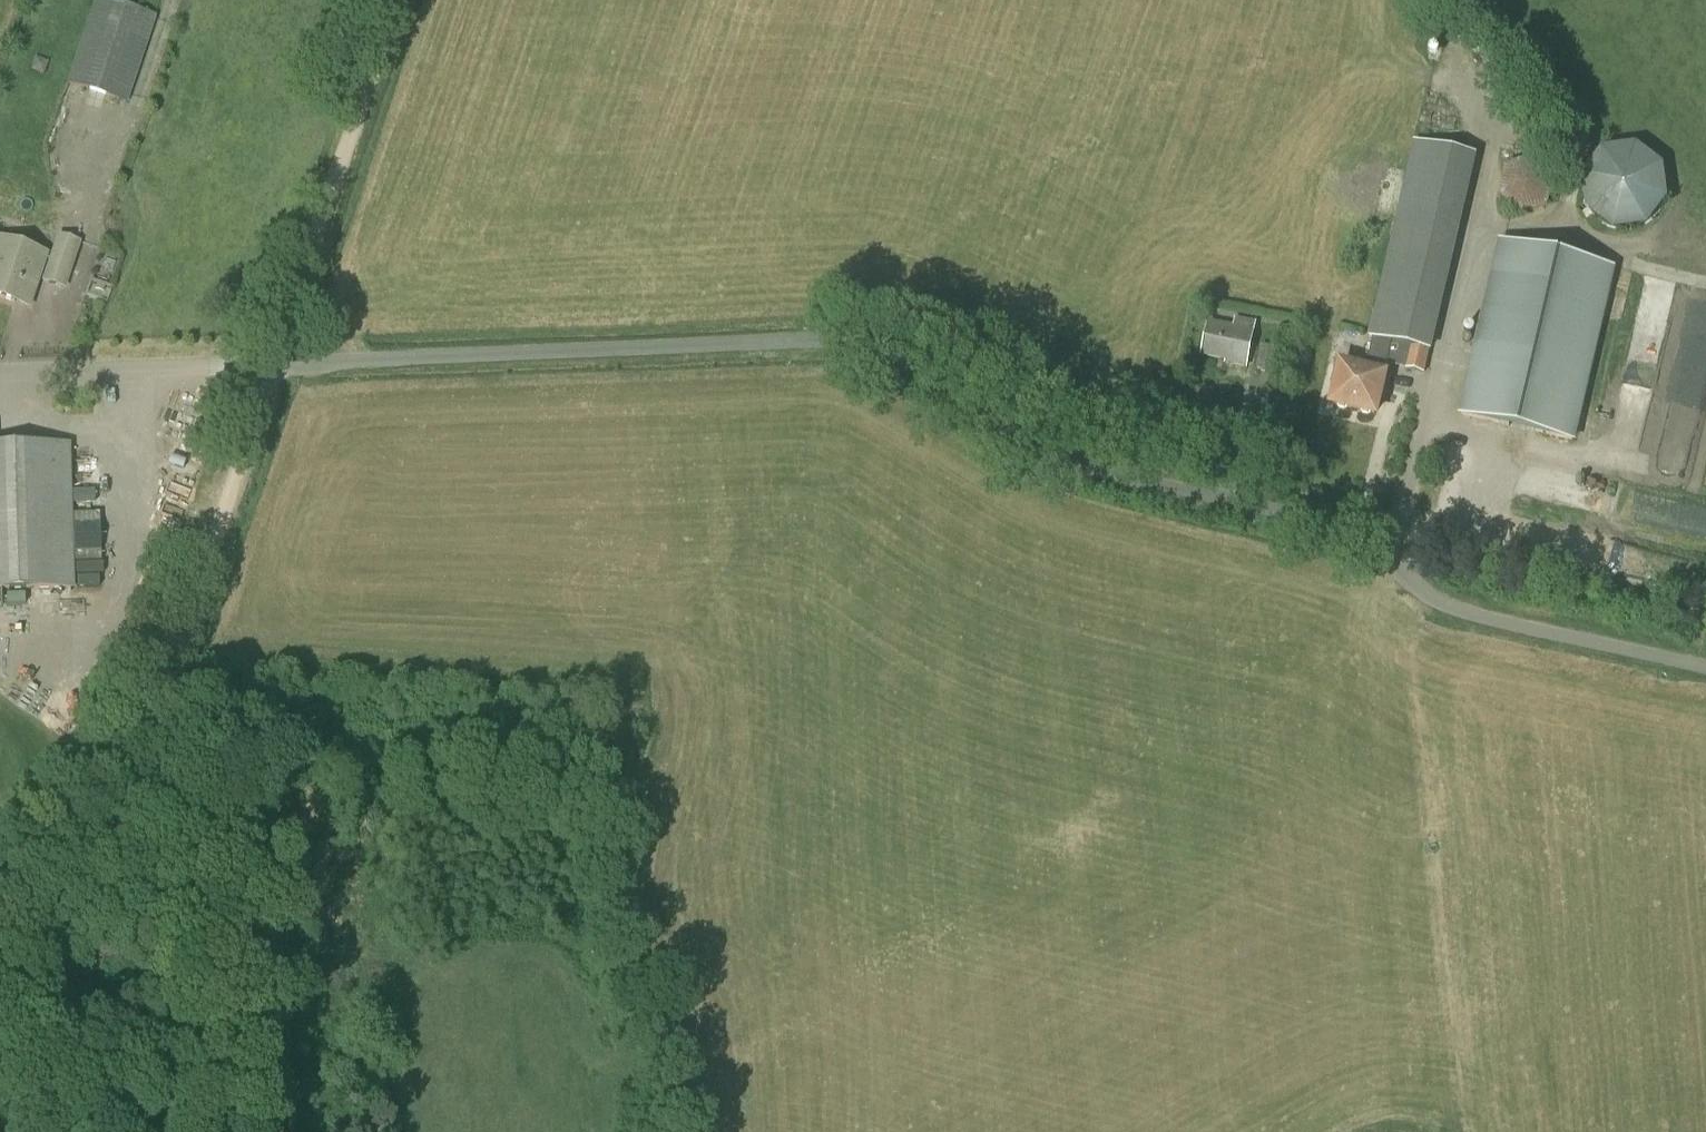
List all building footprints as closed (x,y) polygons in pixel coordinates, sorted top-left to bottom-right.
[(155,19),(101,0),(98,0),(68,85),(125,105),(155,19)] [(1602,150),(1581,176),(1586,211),(1613,232),(1647,227),(1668,199),(1664,165),(1636,145),(1602,150)] [(1521,215),(1548,206),(1554,178),(1532,159),(1505,168),(1499,196),(1521,215)] [(58,234),(47,265),(71,272),(81,242),(58,234)] [(47,254),(0,239),(0,299),(15,304),(25,273),(40,278),(47,254)] [(1573,442),(1610,268),(1502,244),(1462,416),(1573,442)] [(1385,373),(1392,342),(1412,346),(1407,371),(1426,375),(1439,316),(1380,302),(1365,369),(1340,363),(1330,407),(1378,418),(1388,374),(1385,373)] [(1247,368),(1256,323),(1236,319),(1234,328),(1209,322),(1202,357),(1232,363),(1232,365),(1247,368)] [(1272,373),(1276,349),(1262,346),(1257,370),(1272,373)] [(2,608),(2,593),(76,591),(71,444),(0,446),(0,608),(2,608)]
